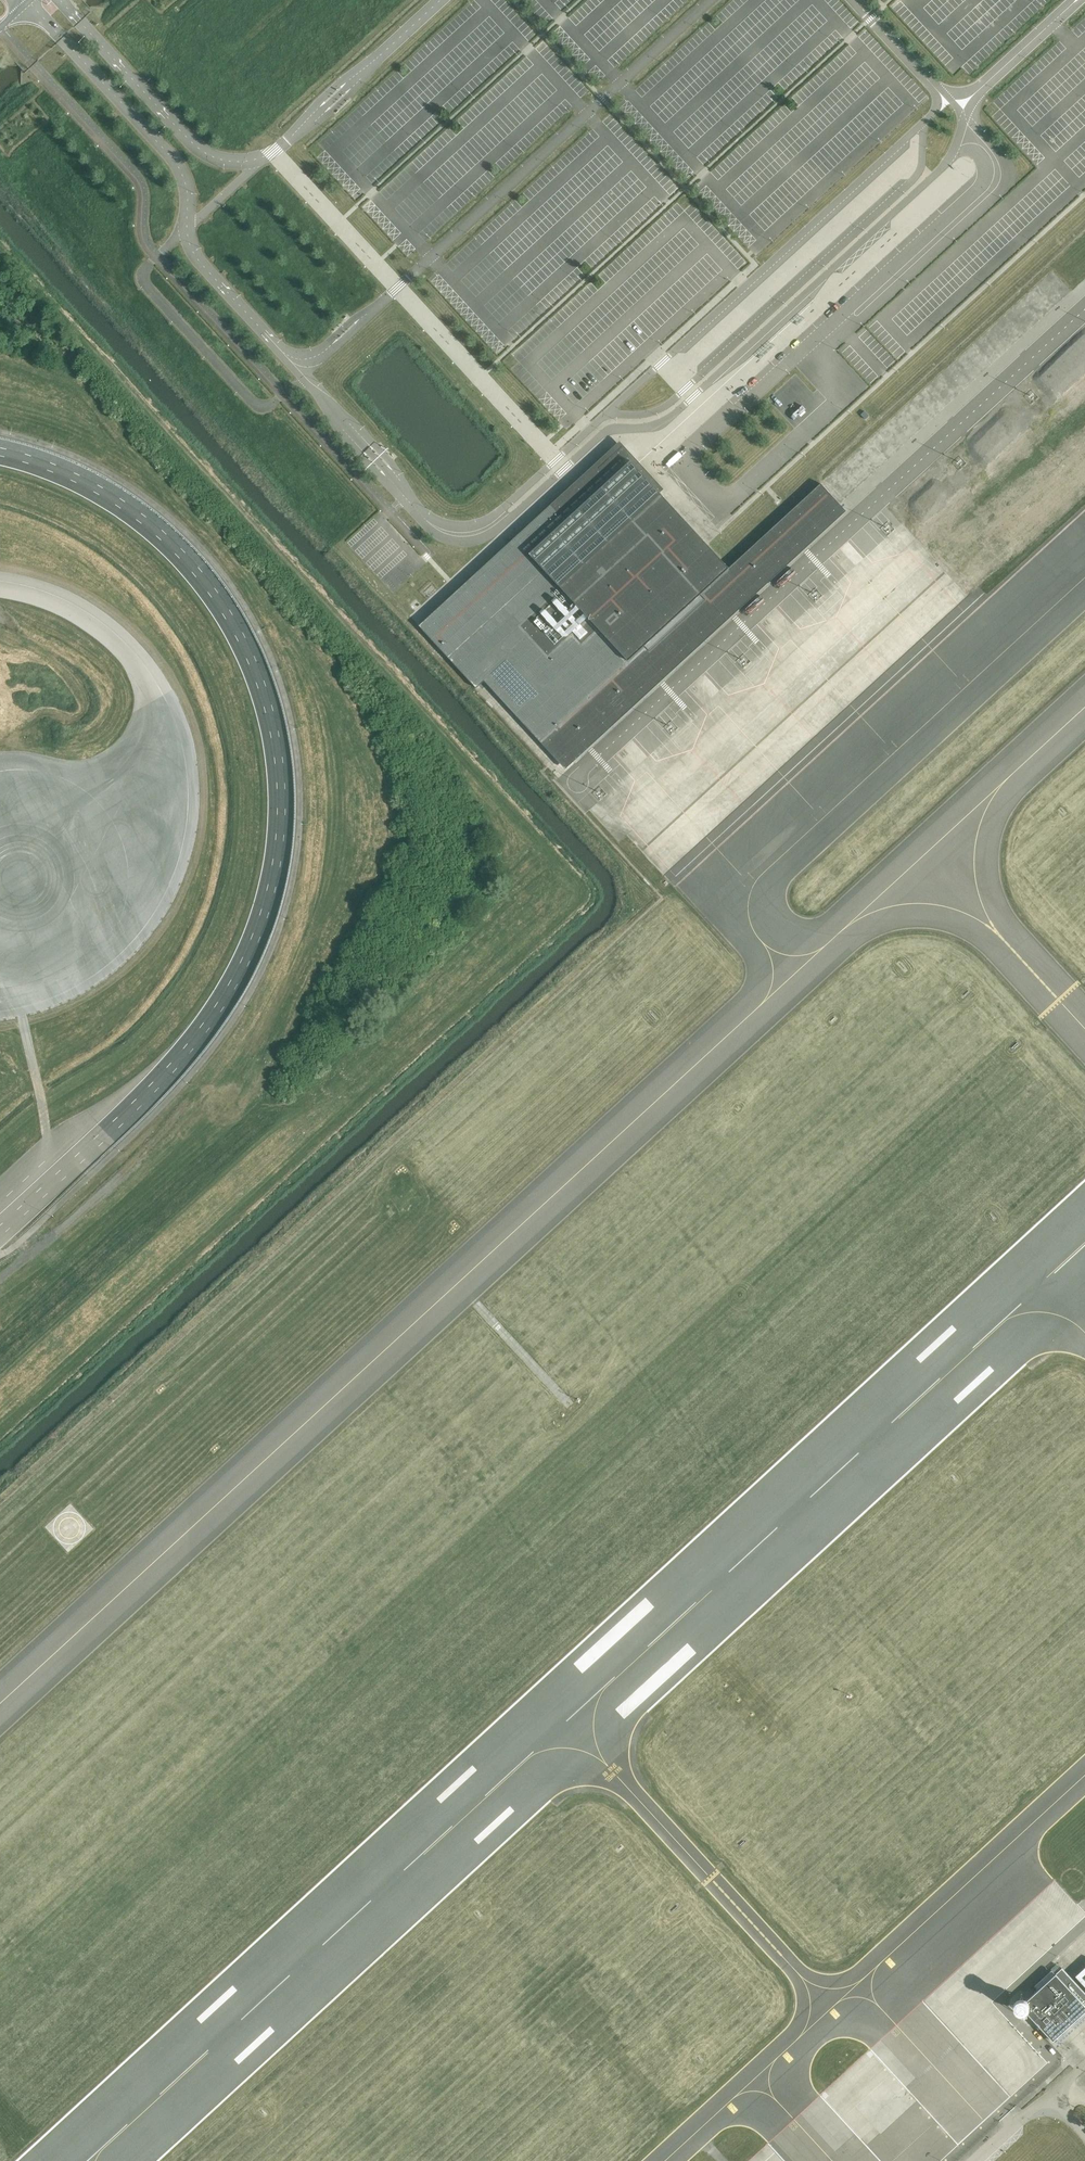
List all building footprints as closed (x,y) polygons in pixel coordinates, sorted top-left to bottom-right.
[(567,496),(422,629),(476,688),(492,673),(548,734),(729,568),(631,461),(591,498),(579,509),(567,496)] [(1075,1976),(1084,1987),(1084,1967),(1075,1976)] [(1015,2008),(1015,2010),(1017,2012),(1020,2014),(1024,2014),(1026,2012),(1052,2040),(1053,2041),(1073,2023),(1084,2011),(1084,2006),(1084,2004),(1084,2003),(1084,1993),(1062,1968),(1027,2000),(1026,1999),(1024,1998),(1021,1998),(1017,2000),(1015,2004),(1015,2008)]
